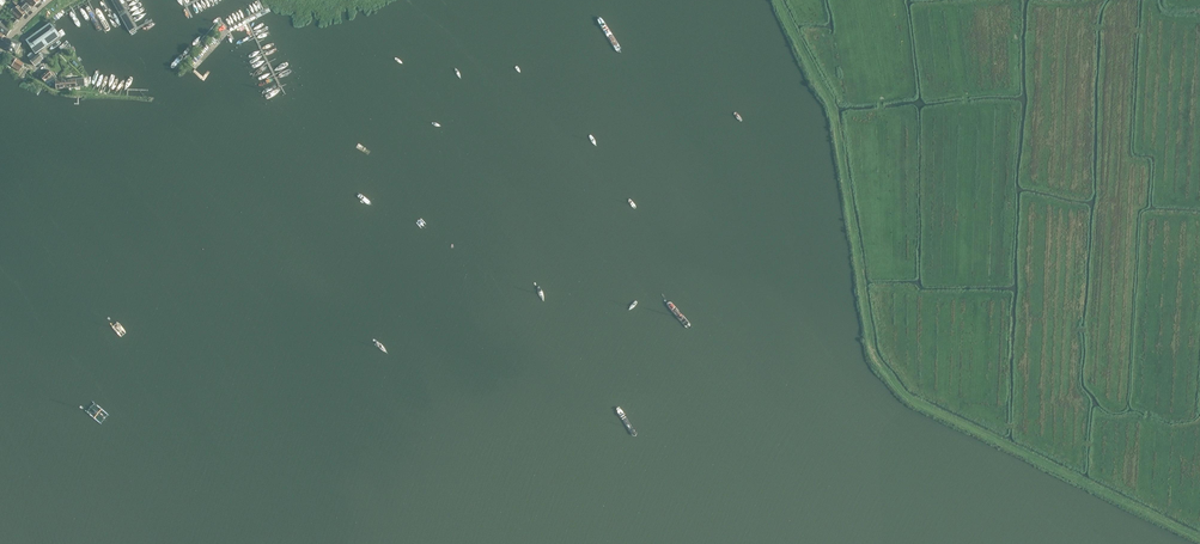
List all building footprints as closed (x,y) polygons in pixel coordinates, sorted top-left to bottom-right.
[(31,9),(23,0),(21,2),(23,4),(20,7),(26,13),(31,9)] [(124,10),(119,0),(111,0),(119,13),(124,10)] [(26,13),(18,6),(16,8),(15,7),(11,11),(19,19),(26,13)] [(120,16),(130,33),(136,30),(126,12),(120,16)] [(7,27),(8,26),(1,20),(0,22),(0,32),(2,33),(3,32),(6,35),(11,30),(7,27)] [(27,39),(26,40),(27,43),(36,54),(37,53),(60,37),(55,30),(50,22),(33,35),(29,38),(27,39)] [(16,53),(21,43),(14,40),(12,39),(11,39),(5,49),(8,50),(9,51),(10,51),(16,53)] [(35,66),(43,59),(38,53),(35,56),(32,52),(27,56),(31,60),(30,60),(35,66)] [(24,64),(12,57),(8,63),(12,65),(12,66),(20,71),(22,68),(24,64)] [(85,86),(84,79),(67,80),(67,79),(59,79),(56,80),(53,76),(49,71),(41,78),(46,83),(48,81),(53,87),(56,87),(57,89),(85,86)]
